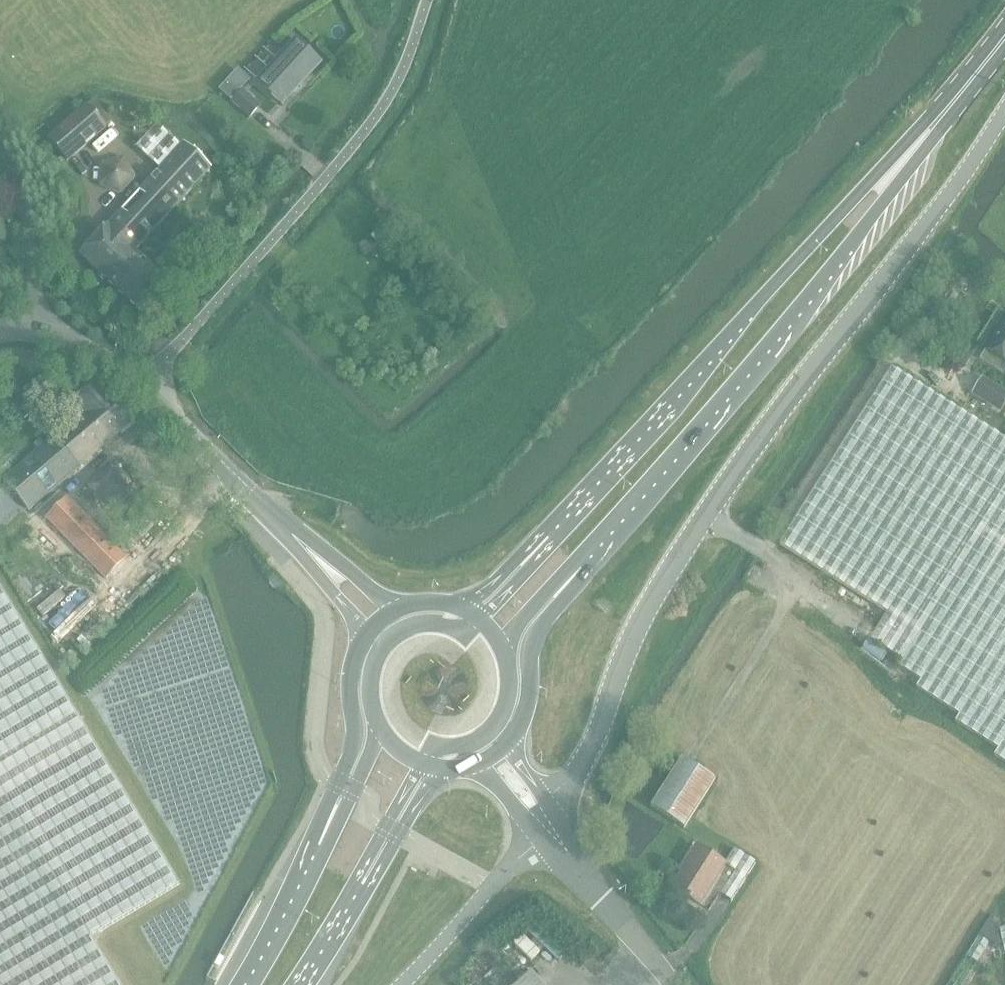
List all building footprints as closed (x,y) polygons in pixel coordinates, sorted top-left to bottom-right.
[(297,88),(319,64),(295,41),(256,82),(281,105),(283,104),(281,102),(296,87),(297,88)] [(249,118),(259,107),(240,91),(231,102),(249,118)] [(66,162),(104,129),(85,107),(47,140),(66,162)] [(133,252),(141,243),(208,171),(182,146),(181,147),(157,125),(136,148),(160,170),(116,217),(108,226),(107,225),(80,255),(137,307),(163,279),(133,252)] [(102,163),(100,185),(121,194),(136,175),(124,157),(102,163)] [(1,270),(4,271),(6,270),(8,269),(9,266),(10,264),(8,261),(7,260),(4,259),(1,259),(0,260),(0,269),(1,270)] [(984,349),(986,350),(980,358),(1004,373),(1004,371),(1004,316),(984,349)] [(1004,403),(1004,394),(982,379),(973,394),(1000,411),(1004,403)] [(40,449),(2,481),(29,510),(51,491),(130,423),(96,384),(72,405),(80,415),(44,446),(42,444),(42,443),(38,446),(39,447),(40,449)] [(25,419),(39,407),(27,392),(13,405),(25,419)] [(58,497),(43,512),(102,569),(117,553),(58,497)] [(41,525),(39,527),(72,559),(81,551),(64,535),(47,519),(41,525)] [(92,933),(175,883),(0,592),(0,984),(123,984),(92,933)] [(868,640),(862,647),(881,662),(887,654),(868,640)] [(684,828),(715,780),(681,759),(650,807),(684,828)] [(699,905),(724,866),(696,848),(682,870),(684,871),(673,889),(699,905)] [(733,849),(723,864),(735,872),(721,895),(731,901),(756,863),(733,849)] [(988,915),(976,935),(996,948),(988,915)] [(966,956),(977,963),(989,944),(978,937),(966,956)] [(517,984),(543,984),(530,972),(517,984)]
